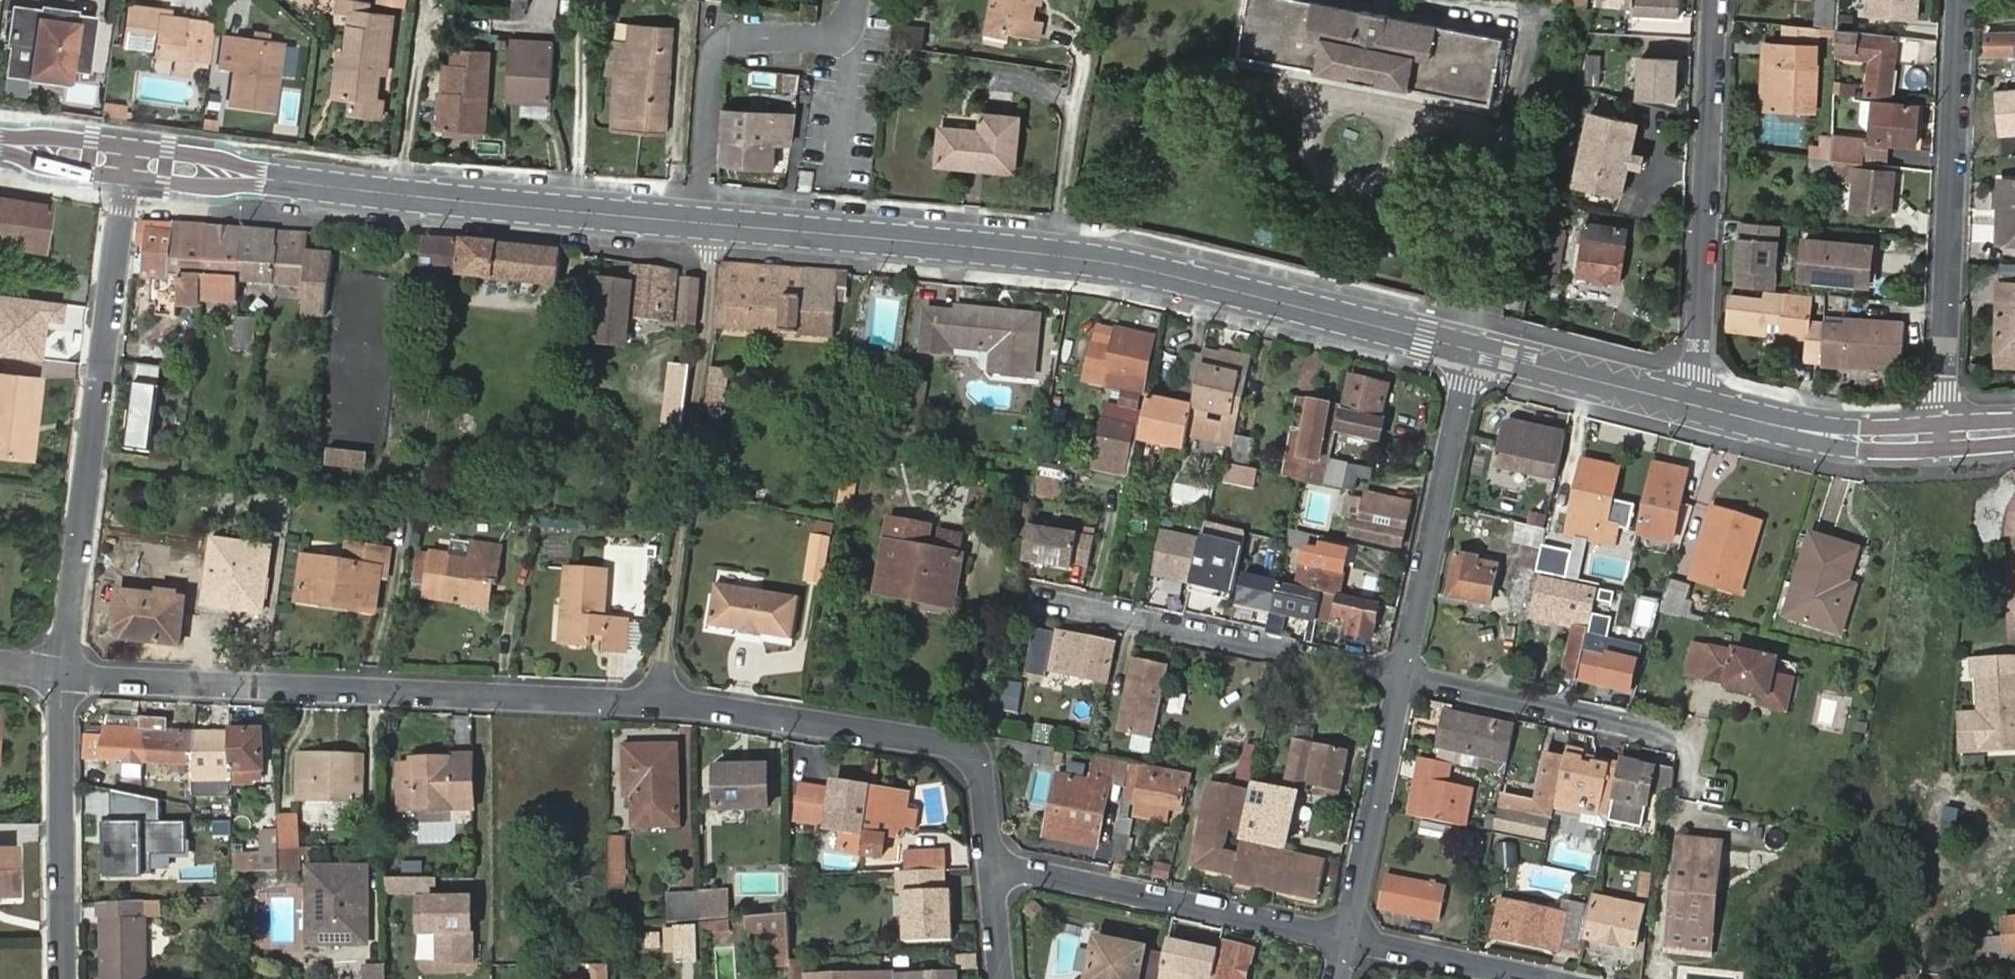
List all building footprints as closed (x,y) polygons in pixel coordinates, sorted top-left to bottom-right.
[(365,0),(339,0),(338,9),(353,11),(346,53),(345,65),(338,64),(334,93),(352,97),(377,100),(380,71),(387,71),(395,17),(368,13),(369,1),(365,0)] [(512,18),(522,18),(529,4),(530,0),(513,0),(512,18)] [(988,22),(1008,27),(1007,32),(1040,39),(1043,22),(1032,20),(1036,4),(1036,0),(993,0),(988,22)] [(1241,54),(1492,105),(1506,40),(1393,17),(1394,16),(1363,9),(1363,12),(1304,0),(1252,0),(1241,54)] [(1596,2),(1634,4),(1633,14),(1680,15),(1681,0),(1597,0),(1596,2)] [(1818,9),(1825,9),(1828,9),(1835,10),(1835,0),(1819,0),(1818,9)] [(1870,15),(1915,21),(1918,0),(1872,0),(1870,15)] [(158,14),(159,8),(128,3),(121,48),(153,52),(153,55),(202,61),(208,21),(172,16),(158,14)] [(93,18),(75,16),(73,25),(40,20),(42,11),(12,7),(8,44),(11,45),(8,62),(33,65),(31,75),(68,80),(70,68),(87,70),(93,18)] [(76,13),(42,8),(42,11),(40,20),(73,25),(75,16),(76,13)] [(173,10),(159,8),(158,14),(172,16),(173,10)] [(1825,9),(1818,9),(1816,24),(1833,25),(1835,10),(1828,9),(1825,9)] [(1008,27),(988,22),(985,34),(1005,38),(1007,32),(1008,27)] [(618,24),(616,42),(629,43),(631,25),(618,24)] [(896,24),(892,45),(913,48),(921,49),(925,29),(896,24)] [(617,75),(614,128),(640,130),(666,133),(674,29),(631,25),(629,43),(616,42),(612,42),(609,75),(617,75)] [(1819,42),(1819,29),(1785,25),(1784,39),(1819,42)] [(1890,96),(1897,36),(1838,31),(1837,55),(1871,59),(1867,94),(1890,96)] [(256,32),(255,40),(268,43),(270,34),(256,32)] [(1987,53),(2014,53),(2014,33),(1987,33),(1987,53)] [(268,43),(255,40),(224,36),(220,66),(236,68),(232,104),(274,110),(278,74),(285,76),(289,45),(268,43)] [(510,39),(507,100),(521,101),(521,105),(530,106),(530,101),(549,103),(554,42),(510,39)] [(892,45),(891,52),(912,55),(913,48),(892,45)] [(449,64),(444,130),(485,133),(492,50),(455,47),(454,65),(449,64)] [(1763,109),(1771,109),(1772,47),(1765,47),(1763,109)] [(1772,47),(1771,109),(1816,111),(1819,49),(1772,47)] [(345,65),(346,53),(340,53),(338,64),(345,65)] [(1677,61),(1636,59),(1634,101),(1674,103),(1677,61)] [(33,65),(8,62),(7,72),(31,75),(33,65)] [(438,129),(444,130),(449,64),(443,63),(441,92),(438,92),(437,112),(439,113),(438,129)] [(800,74),(787,73),(785,89),(797,91),(800,74)] [(1997,90),(2000,137),(2014,136),(2014,88),(1997,90)] [(385,102),(377,100),(352,97),(350,112),(383,116),(385,102)] [(1874,129),(1876,102),(1863,101),(1862,123),(1866,129),(1874,129)] [(1874,129),(1873,141),(1888,142),(1916,145),(1919,105),(1876,102),(1874,129)] [(777,144),(790,145),(796,115),(725,112),(720,165),(776,171),(777,144)] [(943,127),(940,163),(1014,170),(1020,118),(983,114),(981,131),(943,127)] [(1634,126),(1587,116),(1572,188),(1619,198),(1626,168),(1626,167),(1619,166),(1621,156),(1627,157),(1627,156),(1629,151),(1634,126)] [(202,130),(218,132),(220,122),(204,119),(202,130)] [(485,133),(444,130),(443,136),(484,139),(485,133)] [(1838,160),(1861,163),(1862,159),(1864,140),(1832,137),(1831,159),(1838,160)] [(1873,141),(1864,140),(1862,159),(1886,162),(1888,142),(1873,141)] [(1811,147),(1810,157),(1831,159),(1831,142),(1821,141),(1821,148),(1811,147)] [(1638,171),(1640,159),(1627,156),(1627,157),(1621,156),(1619,166),(1626,167),(1626,168),(1638,171)] [(1831,159),(1810,157),(1810,170),(1837,172),(1838,160),(1831,159)] [(1855,180),(1853,208),(1890,211),(1893,172),(1856,169),(1856,163),(1838,160),(1837,172),(1836,178),(1855,180)] [(2001,180),(2000,207),(2009,207),(2008,225),(2014,225),(2014,181),(2001,180)] [(0,199),(0,242),(42,248),(50,208),(0,199)] [(1553,200),(1551,212),(1561,214),(1563,202),(1553,200)] [(2000,207),(1999,241),(2014,242),(2014,225),(2008,225),(2009,207),(2000,207)] [(1752,221),(1741,220),(1740,237),(1751,238),(1752,221)] [(173,231),(173,223),(155,221),(154,229),(173,231)] [(1775,289),(1779,224),(1752,221),(1751,238),(1740,237),(1736,287),(1775,289)] [(1549,230),(1543,266),(1558,268),(1564,233),(1561,232),(1562,224),(1552,222),(1551,230),(1549,230)] [(182,231),(182,224),(173,223),(173,231),(182,231)] [(203,279),(207,225),(182,224),(182,231),(173,231),(169,277),(203,279)] [(1587,224),(1579,276),(1618,282),(1626,230),(1587,224)] [(238,281),(242,228),(207,225),(203,279),(202,299),(237,302),(238,281)] [(169,277),(173,231),(154,229),(149,228),(143,276),(169,277)] [(307,252),(308,233),(296,233),(242,228),(238,281),(305,285),(303,314),(324,315),(331,253),(307,252)] [(558,286),(561,250),(428,238),(423,270),(558,286)] [(1873,245),(1805,239),(1801,278),(1855,283),(1868,284),(1873,245)] [(838,274),(838,270),(725,264),(716,327),(833,337),(837,285),(846,286),(847,275),(838,274)] [(671,322),(677,279),(678,271),(634,266),(632,286),(628,317),(671,322)] [(1855,283),(1801,278),(1800,291),(1853,295),(1855,283)] [(1997,353),(2014,354),(2014,279),(2000,279),(1997,353)] [(700,297),(702,282),(683,280),(681,294),(700,297)] [(628,317),(632,286),(602,282),(594,342),(625,346),(628,317)] [(696,325),(700,297),(681,294),(678,323),(696,325)] [(1804,360),(1822,362),(1825,324),(1812,322),(1813,299),(1784,294),(1784,297),(1763,295),(1762,299),(1730,296),(1725,329),(1766,334),(1767,324),(1768,313),(1781,315),(1781,325),(1780,335),(1806,339),(1804,360)] [(1042,313),(959,305),(959,310),(929,307),(925,348),(955,351),(955,344),(956,334),(962,335),(969,330),(983,330),(981,346),(995,348),(1005,349),(1003,370),(1036,373),(1042,313)] [(1767,324),(1781,325),(1781,315),(1768,313),(1767,324)] [(255,318),(236,315),(234,350),(251,352),(255,318)] [(1822,362),(1821,364),(1843,366),(1843,360),(1902,364),(1905,322),(1846,318),(1845,324),(1825,324),(1822,362)] [(1120,329),(1100,325),(1096,345),(1115,349),(1120,329)] [(1096,345),(1088,381),(1124,389),(1144,394),(1157,338),(1120,329),(1115,349),(1096,345)] [(956,334),(955,344),(981,346),(983,330),(969,330),(962,335),(956,334)] [(1236,437),(1254,356),(1207,346),(1193,408),(1187,437),(1186,440),(1203,444),(1209,416),(1210,416),(1223,419),(1225,419),(1222,430),(1216,428),(1212,446),(1232,451),(1236,437)] [(1005,349),(995,348),(993,369),(1003,370),(1005,349)] [(1188,353),(1178,394),(1192,397),(1202,356),(1188,353)] [(1997,353),(1997,365),(2014,366),(2014,354),(1997,353)] [(684,403),(688,364),(671,363),(667,402),(684,403)] [(137,364),(126,450),(151,454),(163,367),(137,364)] [(713,371),(709,398),(724,400),(728,373),(713,371)] [(31,380),(0,376),(0,455),(31,459),(34,437),(24,435),(31,380)] [(1388,387),(1352,378),(1339,432),(1379,442),(1384,423),(1380,422),(1388,387)] [(41,381),(31,380),(24,435),(34,437),(41,381)] [(902,439),(916,442),(926,388),(910,386),(902,439)] [(1144,394),(1124,389),(1120,407),(1139,411),(1144,394)] [(1187,437),(1193,408),(1149,397),(1140,439),(1185,450),(1186,440),(1187,437)] [(1323,484),(1341,411),(1297,400),(1284,455),(1298,459),(1294,478),(1323,484)] [(1120,407),(1107,404),(1103,422),(1135,429),(1139,411),(1120,407)] [(1209,416),(1203,444),(1212,446),(1216,428),(1222,430),(1225,419),(1223,419),(1221,429),(1208,426),(1210,416),(1209,416)] [(1100,437),(1132,443),(1135,429),(1103,422),(1100,437)] [(1558,481),(1568,436),(1516,424),(1506,431),(1498,468),(1558,481)] [(1130,476),(1137,444),(1132,443),(1100,437),(1093,468),(1130,476)] [(1254,442),(1236,437),(1232,451),(1229,465),(1248,469),(1254,442)] [(332,451),(329,473),(366,478),(369,455),(332,451)] [(1280,475),(1294,478),(1298,459),(1284,455),(1280,475)] [(1343,489),(1349,463),(1334,459),(1328,485),(1343,489)] [(1066,466),(1040,462),(1038,476),(1063,480),(1066,466)] [(1584,463),(1568,535),(1613,546),(1617,529),(1606,526),(1617,470),(1584,463)] [(1652,464),(1636,533),(1672,541),(1687,472),(1652,464)] [(1248,469),(1229,465),(1226,478),(1249,484),(1252,470),(1248,469)] [(1063,480),(1038,476),(1036,487),(1034,497),(1060,501),(1063,480)] [(1036,487),(1024,485),(1020,505),(1032,508),(1034,497),(1036,487)] [(1411,504),(1367,493),(1360,522),(1355,520),(1351,535),(1400,547),(1411,504)] [(1014,539),(1026,541),(1029,526),(1032,508),(1020,505),(1014,539)] [(1712,510),(1694,570),(1717,578),(1714,585),(1739,594),(1759,526),(1712,510)] [(1216,516),(1207,514),(1205,525),(1214,527),(1216,516)] [(889,520),(875,593),(910,600),(910,597),(955,606),(964,558),(927,550),(931,528),(889,520)] [(1214,527),(1205,525),(1190,589),(1208,594),(1210,586),(1233,591),(1246,535),(1214,527)] [(1077,537),(1078,535),(1029,526),(1026,541),(1023,559),(1072,567),(1074,561),(1090,564),(1096,540),(1077,537)] [(1290,530),(1287,543),(1301,547),(1304,533),(1290,530)] [(270,544),(206,535),(196,605),(260,614),(270,544)] [(830,539),(812,536),(805,579),(823,582),(830,539)] [(1810,536),(1785,616),(1841,633),(1854,587),(1846,584),(1856,551),(1810,536)] [(304,555),(296,600),(372,613),(379,577),(387,578),(392,546),(352,539),(348,563),(304,555)] [(1164,542),(1157,574),(1186,581),(1195,540),(1191,539),(1188,547),(1164,542)] [(460,596),(491,601),(494,586),(497,586),(503,548),(471,543),(468,557),(429,552),(423,597),(452,601),(453,595),(460,596)] [(1543,545),(1537,571),(1574,578),(1577,568),(1570,566),(1573,553),(1543,545)] [(1325,592),(1338,596),(1347,557),(1307,547),(1297,586),(1325,592)] [(1459,556),(1451,597),(1490,605),(1497,569),(1479,565),(1480,560),(1459,556)] [(566,569),(561,642),(591,644),(592,637),(605,638),(604,650),(628,652),(630,621),(606,619),(608,572),(566,569)] [(1717,578),(1694,570),(1692,578),(1714,585),(1717,578)] [(1278,582),(1241,573),(1233,603),(1270,613),(1278,582)] [(1543,578),(1535,610),(1554,615),(1554,621),(1572,625),(1561,674),(1576,678),(1587,628),(1581,626),(1589,588),(1543,578)] [(1661,614),(1687,618),(1693,584),(1666,579),(1661,614)] [(1317,630),(1325,592),(1297,586),(1278,582),(1270,613),(1265,634),(1280,637),(1283,622),(1306,628),(1317,630)] [(798,596),(714,583),(707,625),(739,630),(738,633),(759,636),(760,634),(791,639),(798,596)] [(1208,594),(1232,599),(1233,591),(1210,586),(1208,594)] [(158,587),(157,595),(179,597),(179,590),(158,587)] [(117,590),(113,624),(139,627),(138,640),(180,645),(185,597),(179,597),(157,595),(117,590)] [(1373,640),(1381,605),(1338,596),(1325,592),(1317,630),(1324,632),(1331,604),(1339,605),(1336,615),(1349,618),(1346,634),(1373,640)] [(490,608),(491,601),(460,596),(459,603),(490,608)] [(1693,603),(1689,615),(1704,620),(1707,607),(1693,603)] [(631,618),(629,647),(641,648),(643,618),(631,618)] [(139,627),(113,624),(112,627),(119,638),(138,640),(139,627)] [(1302,642),(1313,644),(1317,630),(1306,628),(1302,642)] [(1313,644),(1330,648),(1333,633),(1324,632),(1317,630),(1313,644)] [(1054,631),(1046,669),(1106,682),(1114,645),(1054,631)] [(1643,647),(1589,634),(1579,679),(1632,692),(1643,647)] [(1770,695),(1774,673),(1777,659),(1732,650),(1731,652),(1693,644),(1687,675),(1725,683),(1725,685),(1759,693),(1770,695)] [(1977,656),(1981,750),(2014,749),(2014,654),(1977,656)] [(1170,664),(1136,658),(1121,731),(1156,737),(1170,664)] [(1796,677),(1774,673),(1770,695),(1759,693),(1756,707),(1788,714),(1796,677)] [(1021,684),(1002,680),(997,709),(1016,713),(1021,684)] [(1170,694),(1168,713),(1183,714),(1185,695),(1170,694)] [(1504,762),(1512,723),(1441,708),(1433,746),(1504,762)] [(136,728),(137,717),(107,714),(106,726),(136,728)] [(140,728),(136,728),(134,762),(142,763),(142,760),(192,763),(192,781),(194,781),(230,781),(229,731),(211,730),(210,741),(196,740),(196,730),(164,729),(165,718),(141,717),(140,728)] [(134,762),(136,728),(106,726),(104,726),(103,736),(86,736),(84,755),(124,758),(124,762),(134,762)] [(1299,727),(1296,741),(1313,745),(1315,731),(1299,727)] [(211,730),(196,730),(196,740),(210,741),(211,730)] [(264,731),(229,731),(230,781),(252,782),(253,769),(263,769),(266,769),(264,731)] [(1318,797),(1337,800),(1348,753),(1313,745),(1296,741),(1286,785),(1306,790),(1307,786),(1319,788),(1318,797)] [(625,745),(625,795),(633,795),(633,825),(679,825),(678,745),(625,745)] [(1586,748),(1568,745),(1567,753),(1584,757),(1586,748)] [(1584,757),(1567,753),(1566,759),(1556,809),(1599,819),(1601,810),(1611,812),(1620,766),(1593,760),(1592,763),(1583,760),(1584,757)] [(354,787),(355,758),(355,756),(299,754),(298,797),(366,799),(367,787),(354,787)] [(1556,809),(1566,759),(1547,755),(1536,806),(1505,798),(1498,829),(1547,839),(1553,809),(1556,809)] [(452,797),(473,796),(471,757),(413,759),(412,765),(399,766),(400,808),(452,807),(452,797)] [(1675,769),(1622,757),(1620,766),(1611,812),(1609,821),(1643,828),(1647,807),(1649,807),(1652,795),(1660,796),(1673,799),(1675,769)] [(367,759),(355,758),(354,787),(367,787),(367,759)] [(1093,781),(1097,761),(1087,759),(1082,779),(1093,781)] [(1253,781),(1257,762),(1245,759),(1240,779),(1253,781)] [(1453,765),(1423,759),(1419,777),(1450,783),(1453,765)] [(1060,774),(1046,835),(1098,847),(1113,780),(1117,765),(1097,761),(1093,781),(1082,779),(1060,774)] [(1192,787),(1195,776),(1150,767),(1131,763),(1130,768),(1129,773),(1127,784),(1124,799),(1138,802),(1169,809),(1180,811),(1186,786),(1192,787)] [(717,766),(718,809),(769,808),(768,764),(717,766)] [(1130,768),(1117,765),(1113,780),(1127,784),(1129,773),(1130,768)] [(263,782),(263,769),(253,769),(252,782),(263,782)] [(1419,777),(1411,816),(1423,819),(1449,824),(1466,827),(1473,789),(1450,783),(1419,777)] [(1033,778),(1026,804),(1043,808),(1050,782),(1033,778)] [(231,795),(230,781),(194,781),(195,795),(231,795)] [(1240,839),(1251,791),(1212,782),(1192,866),(1235,876),(1243,840),(1240,839)] [(865,833),(871,789),(834,783),(830,805),(815,803),(818,787),(802,784),(797,822),(865,833)] [(1300,793),(1252,783),(1251,791),(1240,839),(1243,840),(1287,850),(1300,793)] [(830,805),(832,789),(818,787),(815,803),(830,805)] [(911,796),(871,789),(865,833),(862,853),(883,857),(887,837),(903,840),(904,831),(905,828),(909,807),(910,804),(911,796)] [(473,806),(473,796),(452,797),(452,807),(473,806)] [(1138,802),(1124,799),(1121,816),(1134,819),(1135,815),(1138,802)] [(1169,809),(1138,802),(1135,815),(1166,822),(1169,809)] [(919,806),(910,804),(909,807),(905,828),(904,831),(914,833),(920,829),(923,812),(919,806)] [(1482,830),(1493,832),(1497,811),(1486,809),(1482,830)] [(280,816),(282,868),(298,868),(297,816),(280,816)] [(1449,824),(1423,819),(1420,834),(1445,839),(1449,824)] [(233,857),(233,870),(279,869),(277,830),(260,831),(259,853),(233,854),(233,857)] [(1117,833),(1112,860),(1126,863),(1132,836),(1117,833)] [(611,838),(612,885),(625,885),(624,838),(611,838)] [(1681,838),(1671,932),(1702,936),(1707,890),(1718,891),(1723,842),(1681,838)] [(1287,850),(1243,840),(1235,876),(1233,881),(1278,891),(1287,850)] [(1495,841),(1497,869),(1518,867),(1516,840),(1495,841)] [(221,857),(233,857),(233,854),(232,845),(221,846),(221,857)] [(426,845),(402,845),(402,874),(427,874),(426,845)] [(15,894),(13,847),(0,847),(0,895),(15,894)] [(1327,860),(1287,850),(1278,891),(1318,900),(1327,860)] [(906,871),(943,870),(943,851),(905,853),(906,871)] [(1343,864),(1333,861),(1330,876),(1340,878),(1343,864)] [(1174,868),(1159,864),(1156,876),(1171,879),(1174,868)] [(325,941),(368,940),(367,865),(309,866),(309,898),(324,898),(325,941)] [(943,870),(897,872),(898,892),(904,892),(905,940),(953,938),(952,890),(946,890),(945,870),(943,870)] [(1637,895),(1650,896),(1652,872),(1639,871),(1637,895)] [(1387,876),(1380,910),(1441,922),(1448,888),(1387,876)] [(438,893),(438,877),(387,877),(387,892),(438,893)] [(292,918),(294,892),(268,890),(265,916),(292,918)] [(1702,936),(1671,932),(1670,947),(1712,951),(1718,891),(1707,890),(1702,936)] [(728,893),(700,894),(701,920),(728,918),(729,918),(728,893)] [(701,920),(700,894),(670,896),(671,921),(701,920)] [(1597,896),(1588,938),(1634,949),(1644,906),(1597,896)] [(309,898),(310,941),(325,941),(324,898),(309,898)] [(479,964),(479,898),(419,898),(419,929),(439,929),(440,964),(479,964)] [(1502,899),(1494,936),(1575,954),(1584,904),(1566,899),(1563,912),(1502,899)] [(101,978),(145,978),(145,900),(100,903),(101,978)] [(792,945),(791,913),(750,916),(750,945),(776,945),(792,945)] [(2007,951),(2014,951),(2014,916),(2004,917),(2007,951)] [(728,918),(701,920),(701,934),(730,932),(728,918)] [(673,925),(674,961),(697,961),(696,924),(673,925)] [(1068,970),(1078,939),(1063,935),(1054,966),(1068,970)] [(1089,978),(1141,978),(1147,949),(1148,948),(1097,938),(1089,978)] [(1219,951),(1170,940),(1161,978),(1213,978),(1219,951)] [(1216,978),(1247,978),(1254,950),(1232,944),(1231,950),(1225,949),(1216,978)] [(792,945),(776,945),(776,962),(792,962),(792,960),(792,945)] [(1141,978),(1161,978),(1165,953),(1147,949),(1141,978)] [(802,972),(802,959),(792,960),(792,962),(793,972),(802,972)] [(368,964),(369,978),(389,978),(389,964),(368,964)] [(594,964),(594,978),(611,978),(611,964),(594,964)]
